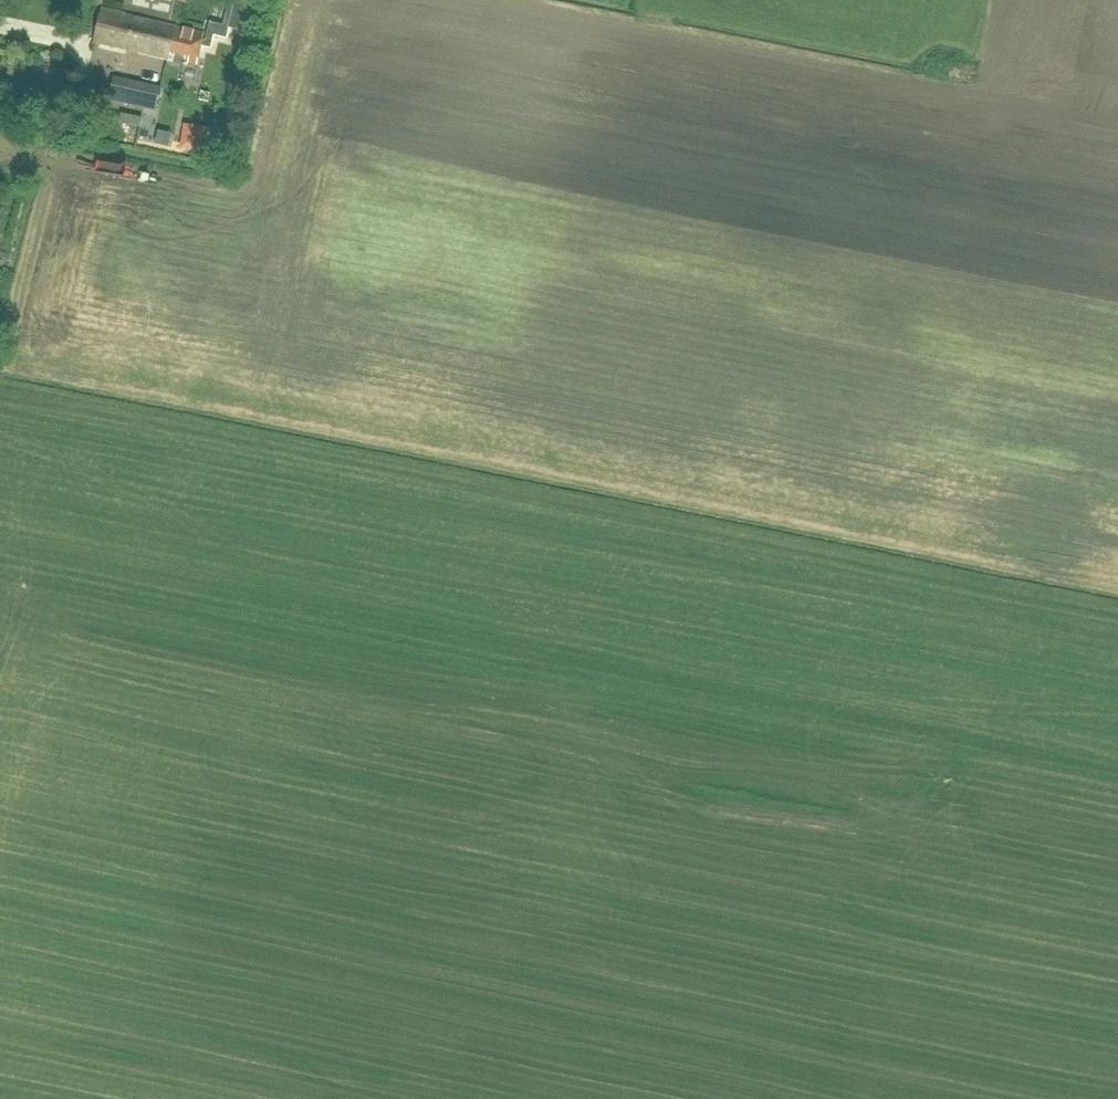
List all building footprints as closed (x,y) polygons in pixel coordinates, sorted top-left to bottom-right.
[(169,48),(191,53),(188,64),(197,66),(201,45),(211,47),(214,35),(226,37),(229,28),(252,34),(261,0),(235,0),(233,9),(218,6),(214,24),(210,23),(205,41),(202,40),(204,33),(174,26),(102,11),(96,42),(167,57),(169,48)] [(110,100),(121,103),(118,114),(122,115),(120,123),(139,127),(144,108),(156,111),(161,89),(114,78),(110,100)] [(183,149),(202,152),(205,133),(186,130),(183,149)]
